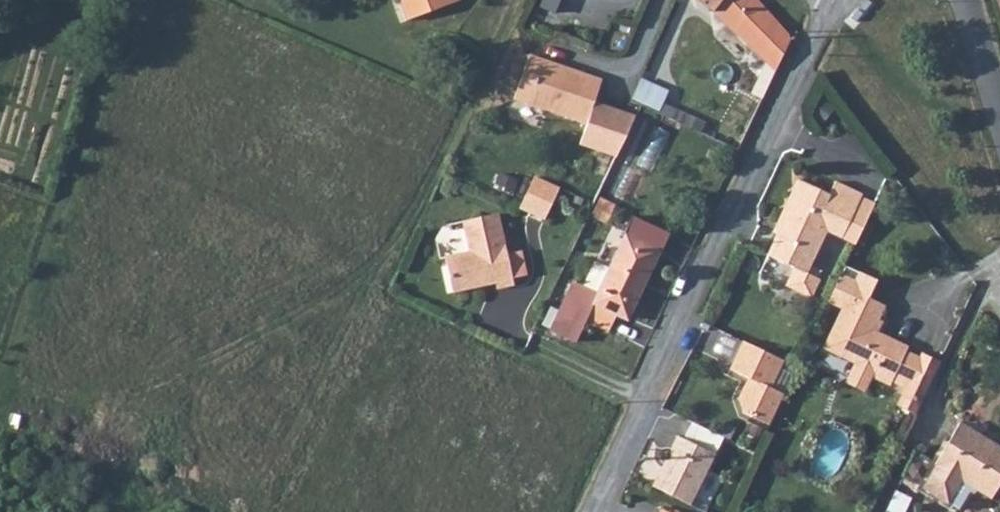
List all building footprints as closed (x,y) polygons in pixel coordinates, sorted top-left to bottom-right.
[(404,23),(456,5),(454,0),(396,0),(404,23)] [(533,6),(550,13),(556,0),(535,0),(533,6)] [(776,71),(789,45),(786,31),(761,0),(705,0),(725,22),(759,55),(776,71)] [(574,147),(611,160),(632,116),(589,102),(596,81),(548,68),(547,71),(540,69),(537,64),(522,60),(509,103),(577,126),(574,147)] [(529,178),(516,211),(542,222),(556,191),(529,178)] [(830,230),(844,236),(858,205),(863,194),(836,181),(830,193),(798,178),(774,230),(779,232),(769,254),(796,266),(788,284),(813,297),(822,279),(809,273),(830,230)] [(858,243),(874,212),(858,205),(844,236),(858,243)] [(469,254),(445,259),(453,294),(496,285),(497,290),(514,287),(498,215),(462,223),(469,254)] [(631,235),(610,279),(599,301),(599,303),(632,318),(663,250),(631,235)] [(835,310),(818,351),(847,365),(839,384),(861,395),(867,381),(898,394),(892,410),(914,419),(937,363),(870,332),(880,307),(863,299),(871,281),(841,269),(824,303),(835,310)] [(599,301),(582,294),(572,289),(550,336),(577,349),(589,321),(591,320),(599,303),(599,301)] [(780,362),(737,343),(724,373),(742,381),(732,400),(735,418),(765,430),(780,396),(768,390),(780,362)] [(687,425),(679,441),(712,458),(719,438),(687,425)] [(937,468),(914,455),(901,481),(957,511),(963,511),(975,490),(993,500),(999,487),(999,448),(962,426),(937,468)] [(673,438),(647,488),(686,508),(712,458),(679,441),(673,438)] [(908,501),(894,495),(886,511),(903,511),(908,501)]
